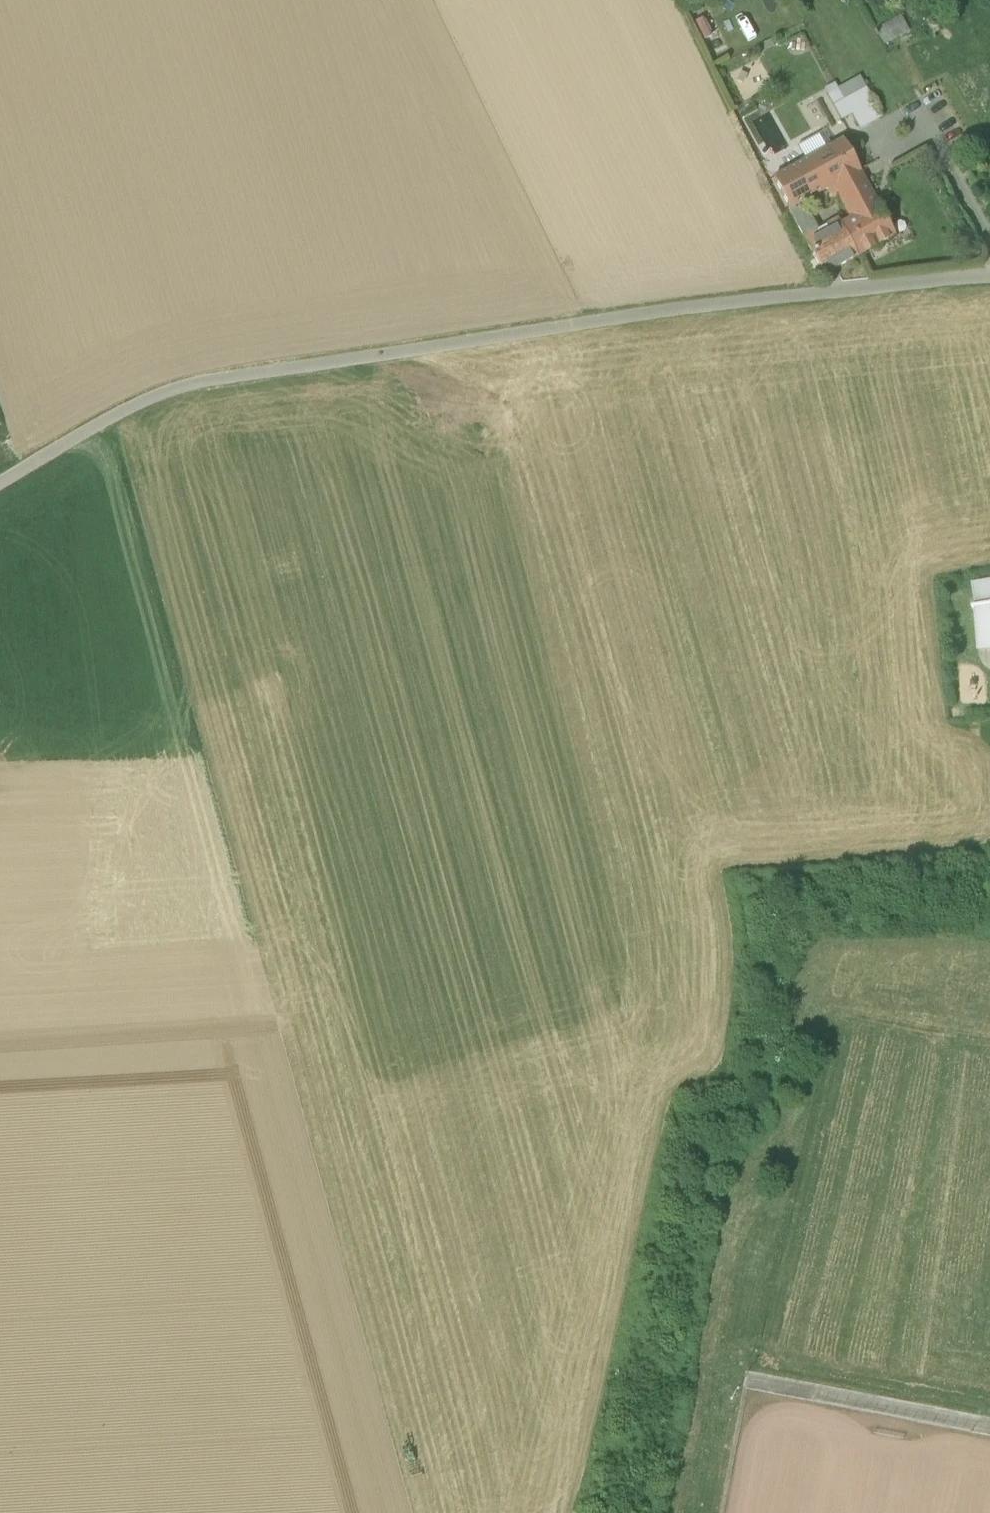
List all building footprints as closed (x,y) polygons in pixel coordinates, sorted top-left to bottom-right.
[(883,42),(910,30),(903,15),(876,27),(883,42)] [(882,119),(867,91),(846,103),(861,131),(882,119)] [(789,210),(789,211),(803,203),(828,190),(834,187),(860,172),(860,170),(852,155),(843,140),(774,179),(790,209),(789,210)] [(860,172),(834,187),(839,196),(851,219),(842,224),(859,257),(896,237),(865,180),(861,172),(860,172)] [(834,199),(839,196),(834,187),(828,190),(834,199)] [(824,276),(859,257),(842,224),(820,236),(803,203),(789,211),(804,239),(824,276)] [(977,587),(980,606),(973,607),(973,609),(981,607),(985,646),(989,645),(989,585),(977,587)]
